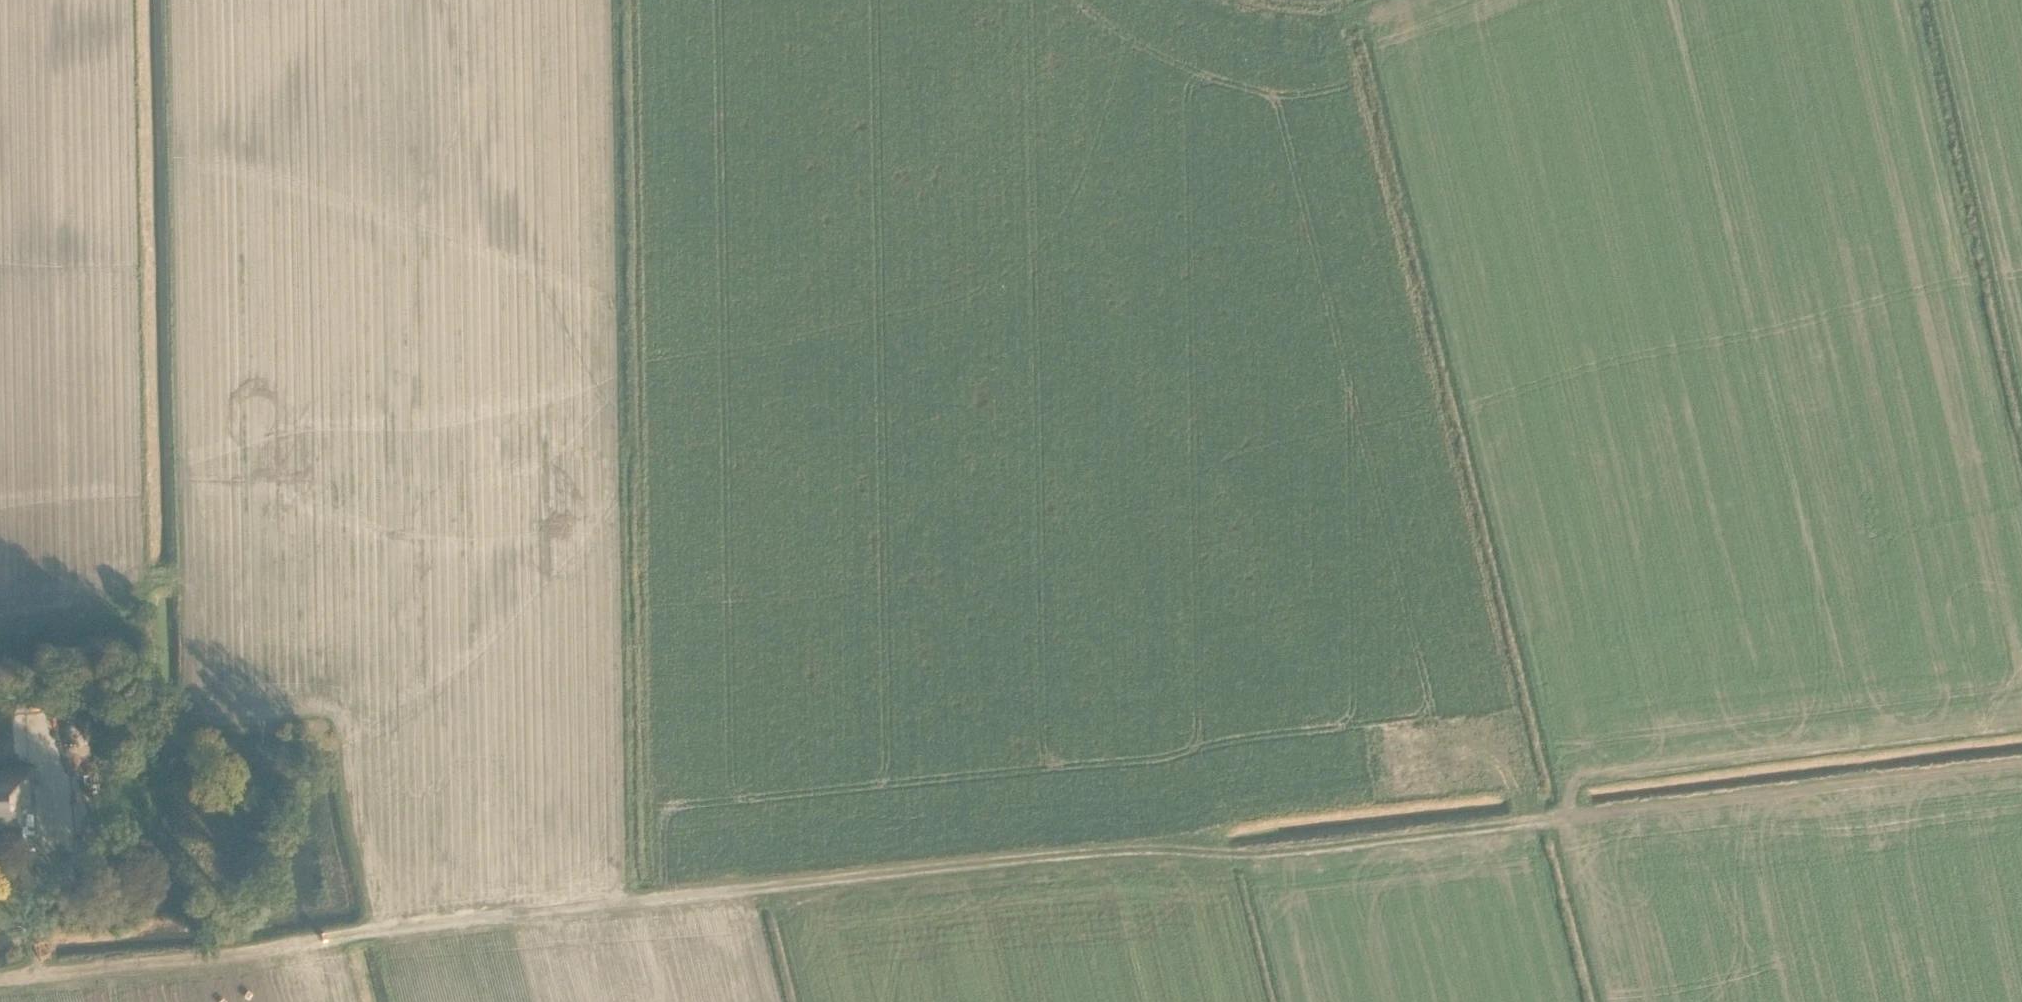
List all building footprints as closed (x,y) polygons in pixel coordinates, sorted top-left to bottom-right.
[(31,716),(0,717),(0,877),(38,875),(31,716)]
